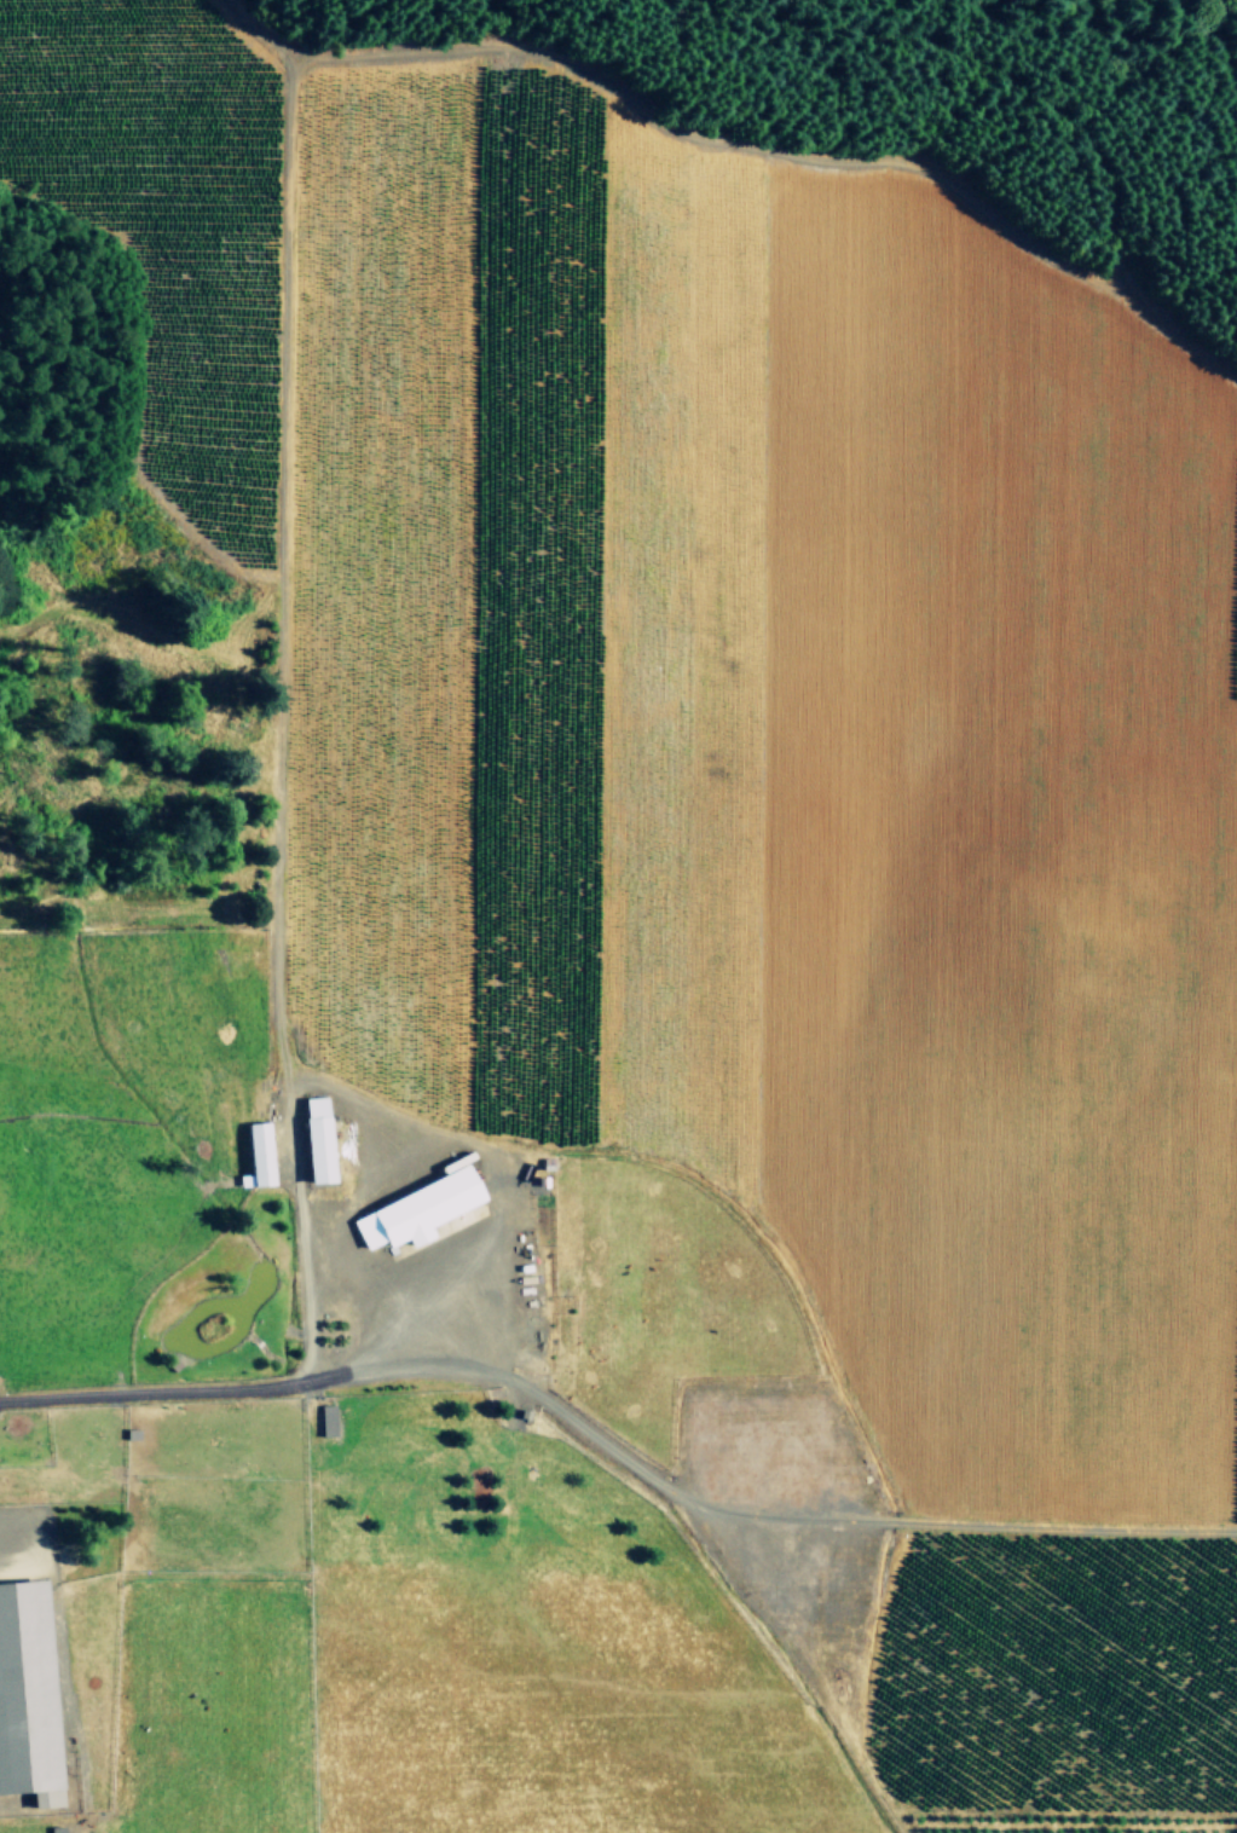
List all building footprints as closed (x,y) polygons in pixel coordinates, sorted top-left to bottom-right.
[(305,1098),(309,1184),(334,1182),(329,1097),(305,1098)] [(249,1124),(251,1175),(239,1175),(239,1186),(273,1185),(270,1122),(249,1124)] [(350,1217),(364,1250),(386,1241),(389,1247),(408,1238),(411,1247),(434,1238),(429,1225),(486,1201),(471,1166),(350,1217)] [(31,1793),(33,1809),(64,1806),(47,1581),(0,1584),(0,1795),(31,1793)]
